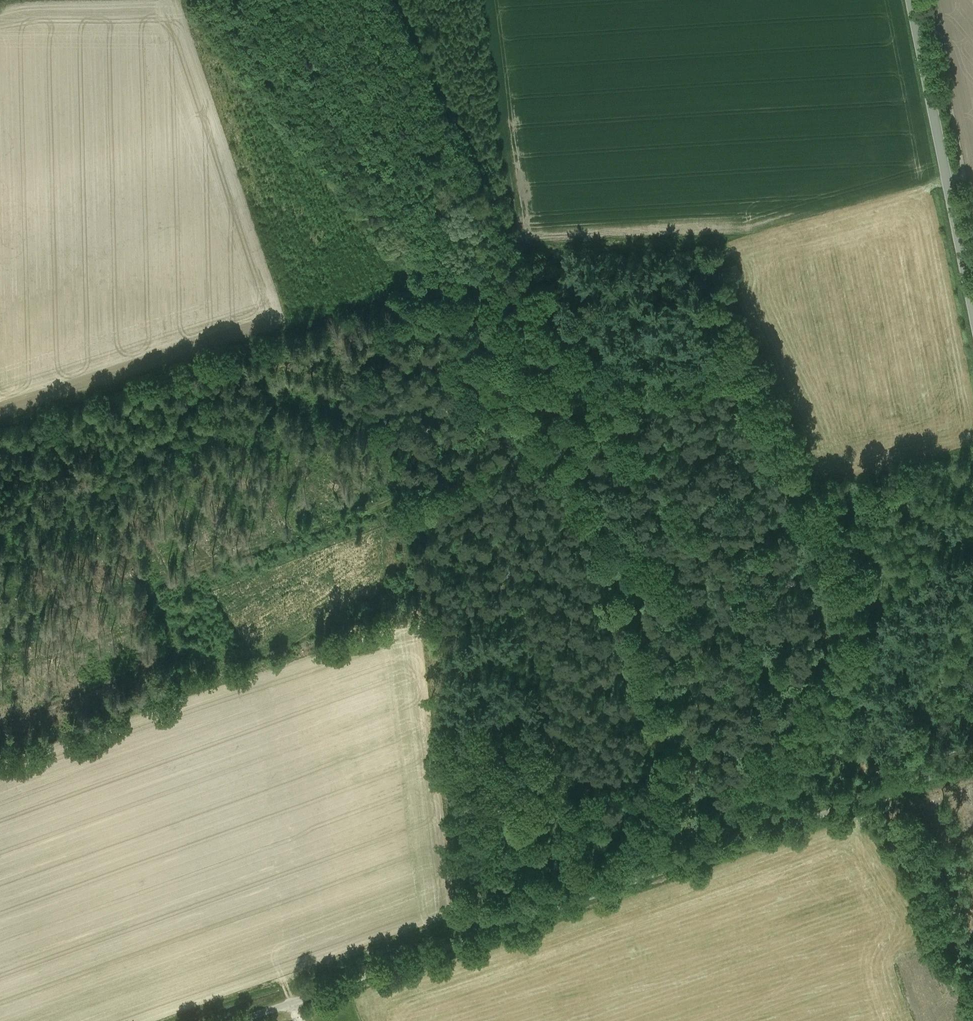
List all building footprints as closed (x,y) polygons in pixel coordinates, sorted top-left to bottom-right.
[(740,264),(723,268),(726,279),(743,275),(740,264)]
